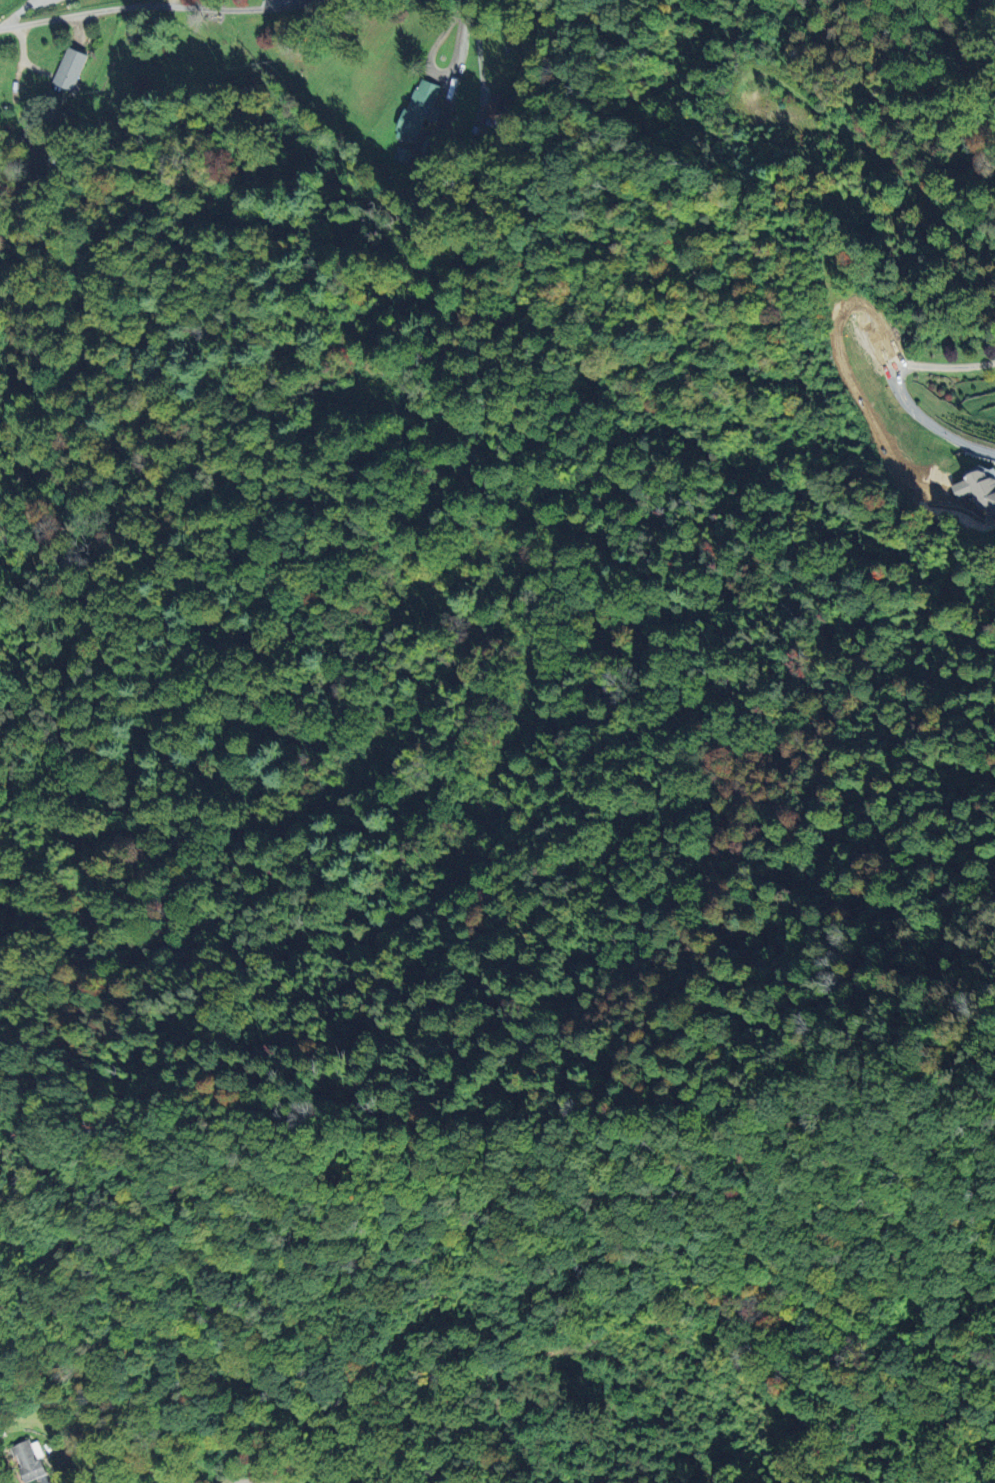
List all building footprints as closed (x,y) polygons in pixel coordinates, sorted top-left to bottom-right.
[(86,54),(66,47),(54,85),(74,91),(86,54)] [(398,139),(417,144),(425,120),(436,123),(441,109),(435,107),(441,86),(417,78),(398,139)] [(508,96),(490,92),(483,117),(502,122),(508,96)] [(994,464),(967,473),(969,479),(952,484),(956,498),(972,494),(977,510),(984,508),(987,518),(994,515),(994,466),(994,464)] [(35,1438),(11,1448),(26,1482),(46,1475),(39,1458),(43,1456),(35,1438)]
